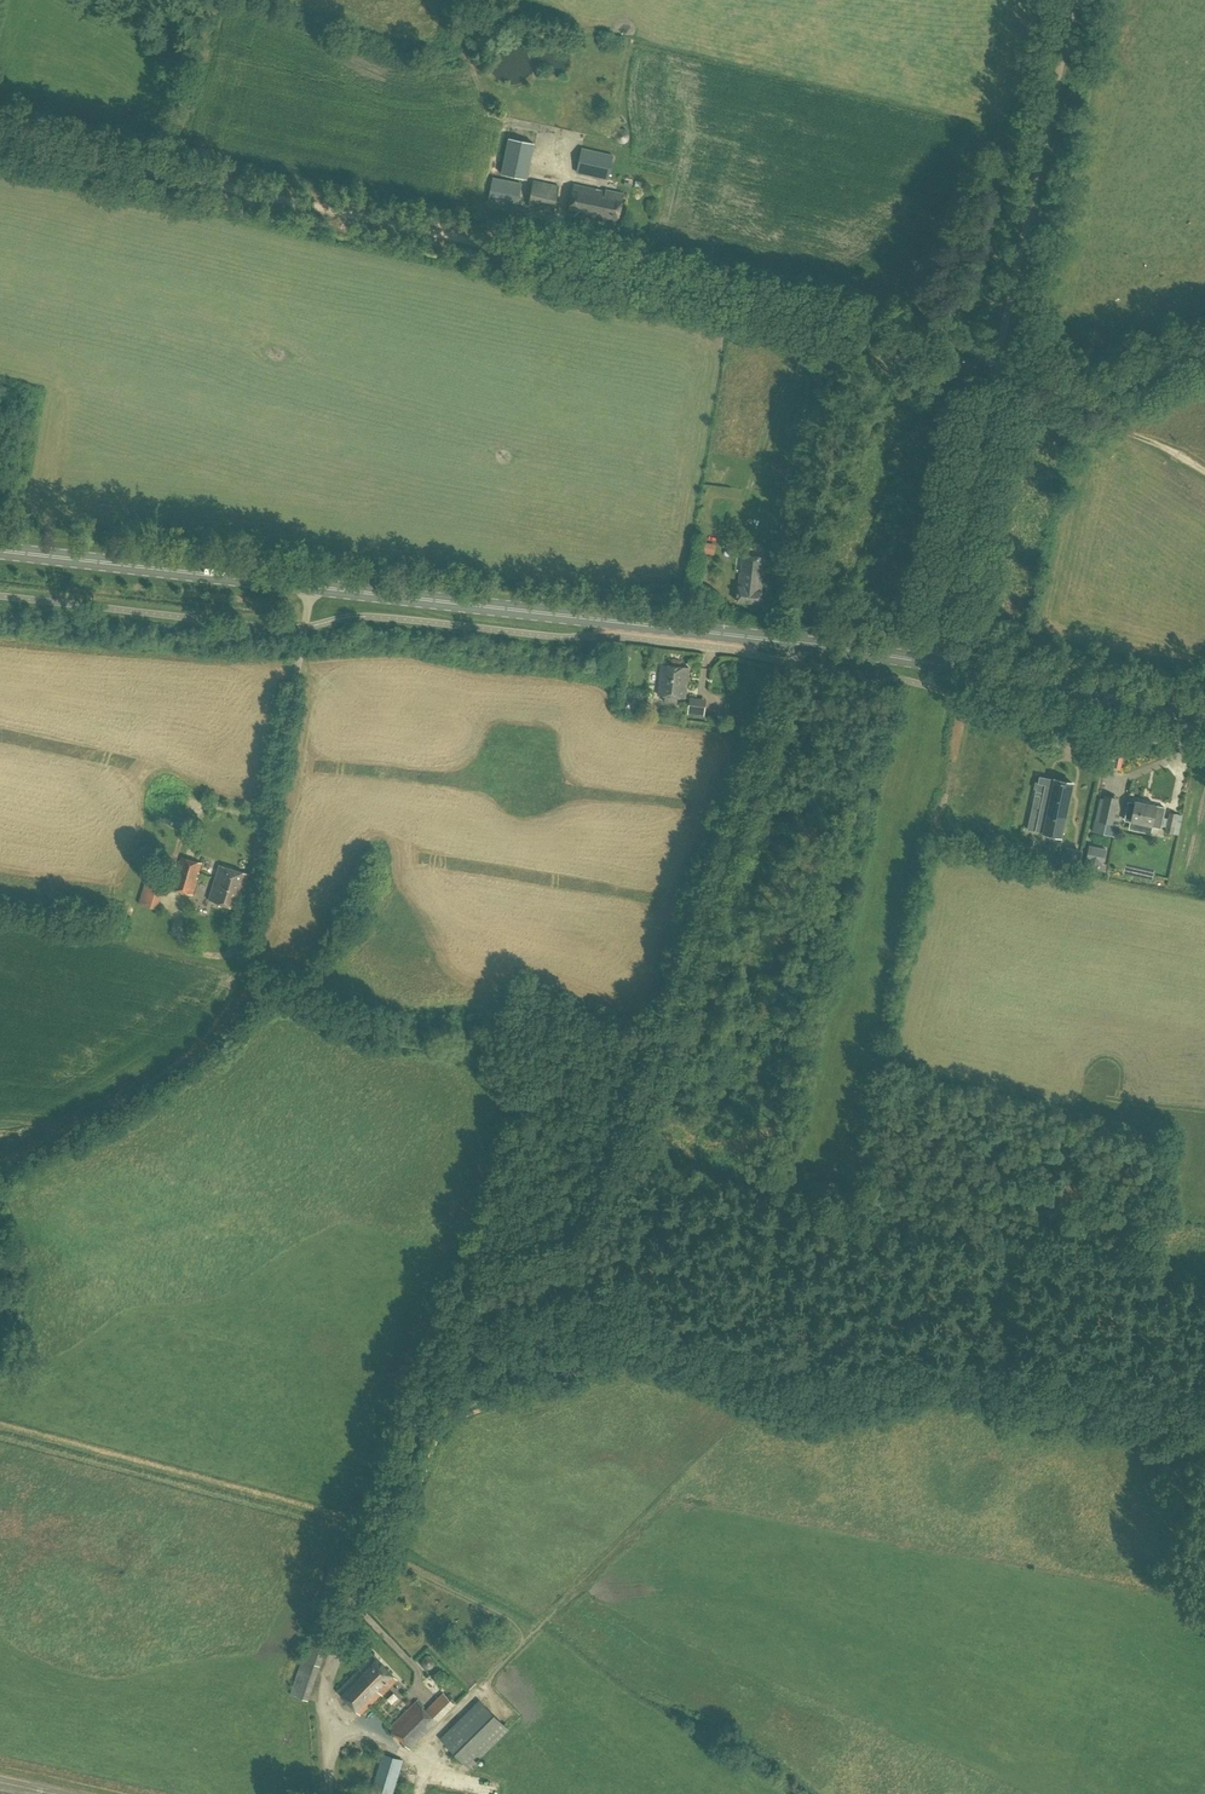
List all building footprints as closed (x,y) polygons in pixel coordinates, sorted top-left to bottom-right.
[(505,173),(532,176),(536,138),(509,135),(505,173)] [(632,135),(622,135),(622,144),(631,145),(632,135)] [(608,180),(613,155),(581,148),(575,173),(608,180)] [(516,207),(521,183),(493,177),(488,202),(516,207)] [(553,212),(559,187),(534,181),(529,206),(553,212)] [(605,192),(574,185),(568,213),(617,223),(624,194),(606,190),(605,192)] [(715,544),(705,542),(703,552),(713,554),(715,544)] [(760,604),(765,558),(742,555),(736,601),(760,604)] [(811,632),(815,628),(816,623),(812,619),(807,618),(803,622),(802,627),(806,631),(811,632)] [(686,699),(689,668),(661,665),(659,684),(660,684),(659,695),(686,699)] [(648,679),(648,670),(638,670),(637,679),(648,679)] [(690,698),(688,715),(696,716),(698,699),(690,698)] [(666,699),(658,703),(663,712),(671,708),(666,699)] [(1106,759),(1115,761),(1116,753),(1108,752),(1106,759)] [(1073,784),(1054,780),(1039,777),(1038,783),(1035,783),(1034,789),(1036,790),(1027,830),(1034,831),(1061,837),(1073,784)] [(1113,823),(1118,798),(1104,795),(1103,799),(1100,798),(1092,832),(1116,837),(1118,825),(1113,823)] [(1156,806),(1135,801),(1135,803),(1128,801),(1124,820),(1130,822),(1128,829),(1150,834),(1152,827),(1160,828),(1163,815),(1164,808),(1156,806)] [(1183,815),(1169,812),(1165,832),(1178,835),(1183,815)] [(1104,871),(1106,864),(1103,863),(1106,849),(1088,845),(1084,867),(1104,871)] [(1076,867),(1079,849),(1066,847),(1064,853),(1062,852),(1060,863),(1076,867)] [(193,894),(202,863),(181,857),(172,888),(193,894)] [(238,909),(249,875),(219,866),(209,900),(238,909)] [(156,908),(163,886),(146,881),(140,903),(156,908)] [(186,913),(199,911),(197,897),(184,898),(186,913)] [(180,913),(185,911),(183,901),(177,903),(180,913)] [(307,1700),(332,1630),(315,1623),(290,1694),(307,1700)] [(382,1695),(397,1680),(372,1654),(358,1667),(359,1668),(337,1691),(360,1714),(381,1694),(382,1695)] [(429,1669),(439,1668),(438,1658),(427,1659),(429,1669)] [(409,1749),(455,1705),(443,1693),(426,1710),(417,1700),(389,1727),(409,1749)] [(470,1768),(508,1730),(479,1700),(440,1739),(470,1768)] [(403,1760),(382,1754),(370,1793),(393,1793),(403,1760)]
